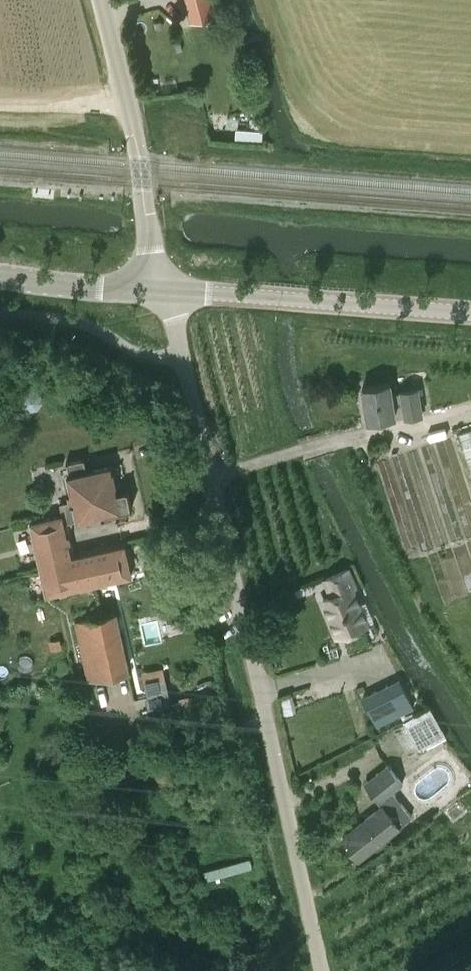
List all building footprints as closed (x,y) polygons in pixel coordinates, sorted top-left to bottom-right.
[(190,22),(216,15),(213,0),(185,0),(190,22)] [(394,406),(402,405),(404,419),(424,415),(420,387),(400,390),(400,393),(392,394),(391,383),(362,387),(368,421),(396,416),(394,406)] [(470,476),(470,428),(457,433),(470,476)] [(60,502),(62,514),(64,513),(65,522),(102,514),(102,516),(115,513),(116,519),(129,516),(127,508),(132,507),(128,487),(118,489),(112,463),(87,469),(84,457),(66,461),(69,473),(67,474),(71,492),(69,493),(70,500),(60,502)] [(64,513),(62,514),(30,521),(46,594),(131,576),(124,542),(73,553),(65,522),(64,513)] [(365,622),(350,587),(355,586),(347,568),(324,578),(331,594),(324,597),(339,633),(365,622)] [(294,587),(284,590),(288,600),(297,597),(294,587)] [(88,679),(128,670),(115,611),(75,620),(88,679)] [(60,639),(50,641),(51,649),(61,647),(60,639)] [(377,727),(407,711),(415,708),(414,707),(421,704),(407,676),(400,679),(399,677),(363,695),(377,727)] [(144,682),(147,697),(169,692),(165,677),(144,682)] [(429,708),(404,723),(420,753),(447,739),(429,708)] [(381,802),(382,804),(342,837),(360,859),(412,817),(393,793),(404,784),(388,764),(364,783),(380,803),(381,802)]
